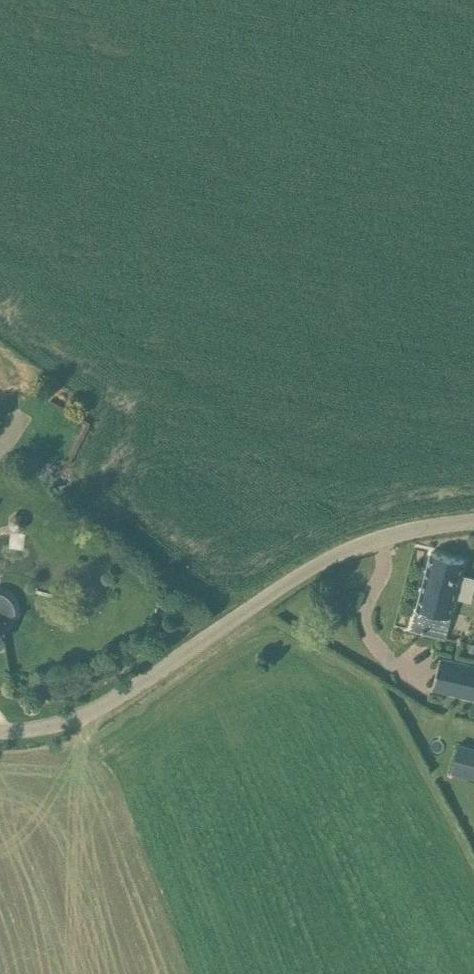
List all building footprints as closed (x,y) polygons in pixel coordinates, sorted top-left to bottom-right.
[(463,562),(431,553),(411,630),(444,639),(463,562)] [(6,629),(9,627),(12,624),(14,620),(16,612),(15,605),(12,600),(9,597),(6,594),(3,593),(0,592),(0,631),(6,629)] [(440,657),(432,690),(473,699),(473,665),(440,657)] [(459,744),(452,772),(473,777),(473,747),(459,744)]
